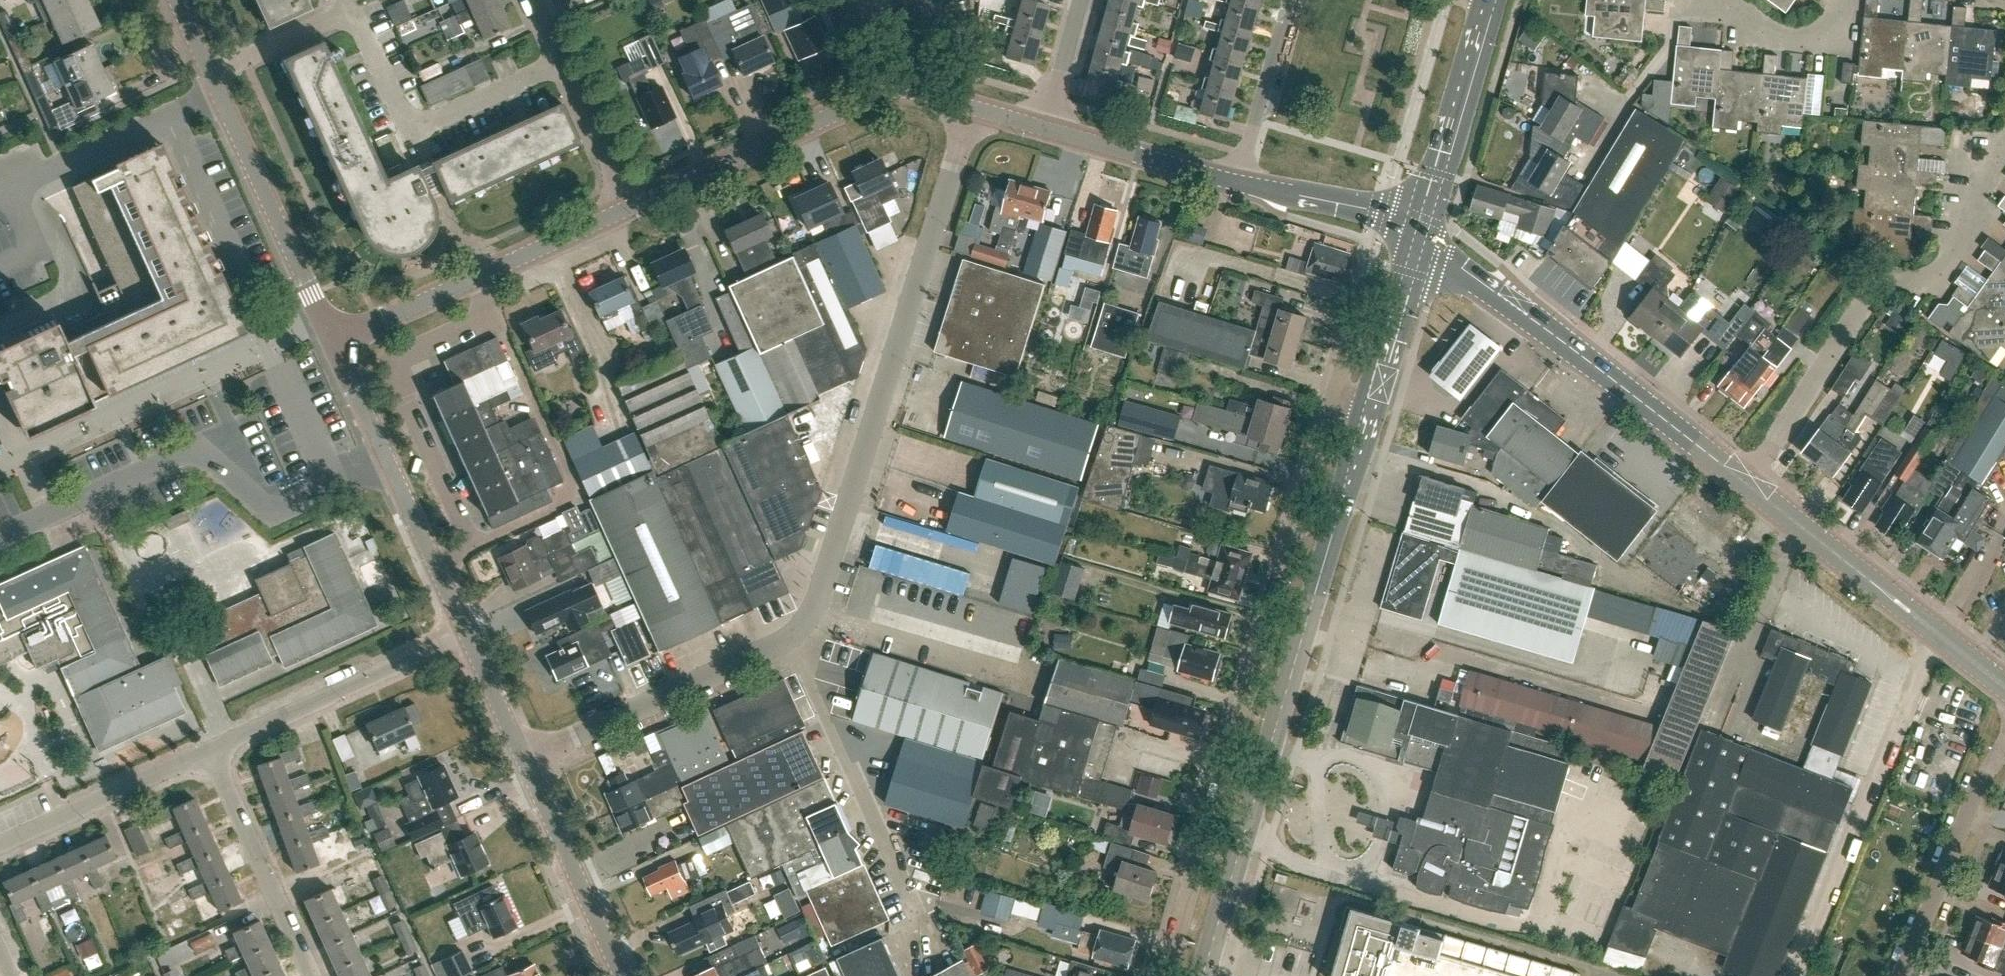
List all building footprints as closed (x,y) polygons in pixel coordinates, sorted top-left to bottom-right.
[(88,2),(87,0),(42,0),(51,19),(88,2)] [(305,10),(301,0),(256,0),(264,15),(268,13),(274,24),(305,10)] [(456,15),(439,23),(443,32),(460,24),(474,17),(499,6),(497,0),(466,0),(470,9),(456,15)] [(665,7),(661,0),(641,0),(639,1),(646,15),(665,7)] [(694,2),(698,14),(728,5),(726,0),(702,0),(694,2)] [(798,1),(797,0),(762,0),(768,14),(798,1)] [(937,0),(919,0),(903,6),(913,35),(937,26),(929,4),(937,1),(937,0)] [(1005,25),(1038,34),(1047,5),(1029,0),(1022,0),(1016,20),(1007,17),(1007,18),(994,14),(992,21),(1005,25)] [(1137,5),(1138,0),(1112,0),(1106,22),(1130,28),(1129,34),(1136,35),(1139,23),(1132,21),(1137,5)] [(1232,4),(1228,20),(1226,25),(1251,32),(1259,3),(1249,0),(1217,0),(1232,4)] [(1585,15),(1603,17),(1600,38),(1641,42),(1645,11),(1664,13),(1665,0),(1587,0),(1585,15)] [(1785,13),(1795,0),(1767,0),(1785,13)] [(1903,62),(1908,21),(1876,17),(1878,0),(1866,0),(1864,16),(1863,16),(1859,59),(1858,67),(1854,66),(1853,75),(1857,75),(1882,78),(1883,60),(1903,62)] [(1951,26),(1920,22),(1922,3),(1922,0),(1910,0),(1910,2),(1908,21),(1903,62),(1901,79),(1926,82),(1927,65),(1947,67),(1951,26)] [(88,2),(51,19),(62,43),(99,26),(88,2)] [(712,36),(721,57),(723,61),(734,56),(743,75),(773,62),(762,38),(763,38),(748,5),(706,25),(711,37),(712,36)] [(499,6),(474,17),(484,39),(509,27),(499,6)] [(1966,9),(1966,7),(1954,6),(1953,6),(1951,26),(1947,67),(1945,84),(1970,86),(1971,69),(1991,71),(1996,30),(1964,27),(1966,9)] [(13,26),(6,11),(0,13),(0,23),(4,30),(13,26)] [(411,19),(407,11),(392,18),(395,26),(411,19)] [(798,60),(818,50),(818,49),(827,45),(814,17),(785,31),(798,60)] [(1226,25),(1228,20),(1221,18),(1219,25),(1204,20),(1202,28),(1224,33),(1220,49),(1218,53),(1243,60),(1251,32),(1226,25)] [(711,37),(706,25),(704,20),(680,31),(687,47),(672,54),(675,60),(692,98),(721,85),(710,62),(721,57),(712,36),(711,37)] [(1098,51),(1122,57),(1121,62),(1128,64),(1129,60),(1149,67),(1151,58),(1152,56),(1125,48),(1129,34),(1130,28),(1106,22),(1098,51)] [(411,23),(399,29),(402,37),(415,30),(411,23)] [(460,24),(443,32),(447,41),(464,33),(460,24)] [(1005,25),(1003,32),(1012,35),(1007,52),(1005,57),(1006,57),(1029,64),(1038,34),(1005,25)] [(1721,51),(1690,47),(1692,28),(1679,27),(1677,47),(1676,46),(1676,50),(1670,104),(1694,107),(1696,89),(1716,91),(1717,91),(1721,51)] [(651,70),(664,63),(651,34),(637,40),(651,70)] [(1195,57),(1200,46),(1189,40),(1183,51),(1195,57)] [(358,221),(359,220),(364,231),(366,234),(367,236),(369,239),(371,241),(373,243),(376,245),(378,247),(381,248),(384,250),(387,251),(390,251),(393,252),(396,252),(399,252),(402,252),(405,251),(408,250),(411,249),(414,248),(417,246),(419,245),(421,243),(424,240),(426,238),(428,235),(429,232),(431,230),(432,226),(433,223),(433,220),(433,217),(433,214),(433,211),(432,207),(425,192),(442,184),(450,201),(580,141),(562,102),(434,161),(433,161),(416,169),(415,167),(386,180),(322,41),(285,58),(290,69),(288,70),(358,221)] [(65,85),(102,68),(91,43),(54,60),(65,85)] [(21,69),(30,65),(21,44),(12,48),(21,69)] [(1006,57),(1005,57),(1007,52),(987,46),(981,64),(1002,70),(1003,70),(1006,57)] [(1218,53),(1220,49),(1213,47),(1210,59),(1216,61),(1212,78),(1210,82),(1235,89),(1243,60),(1218,53)] [(1116,79),(1121,62),(1122,57),(1098,51),(1090,80),(1114,87),(1113,91),(1120,93),(1123,81),(1116,79)] [(1758,115),(1763,74),(1732,71),(1734,52),(1721,51),(1717,91),(1716,91),(1712,128),(1736,130),(1738,113),(1758,115)] [(652,88),(645,72),(649,70),(642,55),(618,66),(624,81),(629,79),(651,128),(675,117),(660,85),(652,88)] [(1758,115),(1756,132),(1780,135),(1782,117),(1803,120),(1807,78),(1775,75),(1777,56),(1765,55),(1763,74),(1758,115)] [(411,64),(415,73),(434,65),(430,56),(411,64)] [(427,102),(442,95),(444,99),(490,78),(480,57),(420,85),(427,102)] [(1151,58),(1149,67),(1162,70),(1164,64),(1158,62),(1159,60),(1151,58)] [(1854,66),(1854,64),(1843,62),(1841,83),(1852,84),(1853,75),(1854,66)] [(1626,89),(1639,72),(1629,64),(1615,81),(1626,89)] [(30,65),(21,69),(31,90),(40,86),(30,65)] [(102,68),(65,85),(76,109),(113,92),(102,68)] [(1542,126),(1540,126),(1572,145),(1576,137),(1589,144),(1605,118),(1575,100),(1578,75),(1547,72),(1544,98),(1555,105),(1542,126)] [(1210,82),(1212,78),(1205,76),(1202,88),(1209,90),(1203,112),(1227,118),(1235,89),(1210,82)] [(59,126),(58,125),(48,103),(39,108),(49,130),(59,126)] [(1847,109),(1836,108),(1835,116),(1847,117),(1847,109)] [(1564,225),(1549,251),(1548,252),(1593,287),(1612,262),(1687,140),(1675,133),(1636,109),(1586,191),(1585,190),(1571,212),(1573,212),(1565,226),(1564,225)] [(1876,167),(1926,171),(1927,160),(1918,159),(1920,139),(1925,140),(1925,145),(1945,147),(1946,129),(1922,126),(1863,120),(1860,145),(1878,146),(1876,166),(1876,167)] [(1530,181),(1519,174),(1510,190),(1545,200),(1543,203),(1556,207),(1571,212),(1585,190),(1562,176),(1570,163),(1563,159),(1572,145),(1540,126),(1534,125),(1532,152),(1543,159),(1530,181)] [(406,161),(402,151),(393,132),(375,141),(384,160),(388,170),(406,161)] [(161,142),(114,163),(116,167),(108,171),(107,171),(72,187),(116,283),(97,291),(93,282),(91,282),(105,312),(61,332),(55,318),(0,343),(0,377),(4,375),(8,383),(2,386),(17,420),(24,434),(248,331),(170,162),(161,142)] [(850,202),(848,203),(862,232),(889,220),(881,201),(895,195),(889,182),(891,182),(879,158),(851,171),(856,183),(843,189),(850,202)] [(1876,167),(1876,166),(1858,164),(1856,188),(1874,190),(1872,210),(1871,210),(1913,214),(1916,183),(1936,185),(1937,173),(1926,171),(1876,167)] [(1721,177),(1706,201),(1725,214),(1741,190),(1721,177)] [(1020,213),(1029,184),(1010,179),(1002,207),(997,206),(990,229),(1001,232),(998,245),(1011,249),(1016,231),(1021,214),(1020,213)] [(803,219),(807,228),(821,222),(827,236),(853,224),(854,226),(858,234),(862,232),(848,203),(836,208),(834,204),(837,202),(828,182),(793,198),(803,219)] [(1021,214),(1016,231),(1025,233),(1029,216),(1044,220),(1052,191),(1029,184),(1020,213),(1021,214)] [(1571,212),(1556,207),(1554,210),(1528,202),(1478,186),(1471,210),(1502,220),(1505,211),(1523,217),(1519,229),(1544,236),(1539,245),(1549,251),(1564,225),(1565,226),(1573,212),(1571,212)] [(38,284),(0,200),(0,301),(38,284)] [(1109,209),(1108,205),(1102,204),(1099,206),(1095,205),(1087,235),(1072,231),(1061,268),(1059,268),(1054,285),(1067,289),(1072,269),(1100,277),(1109,242),(1110,242),(1114,228),(1112,227),(1116,211),(1109,209)] [(1871,210),(1872,210),(1854,208),(1852,232),(1869,234),(1867,255),(1908,259),(1911,227),(1931,229),(1932,216),(1913,214),(1871,210)] [(849,379),(792,255),(776,262),(763,236),(769,233),(760,214),(724,230),(733,251),(733,250),(745,277),(728,285),(786,412),(818,397),(817,394),(849,379)] [(1120,244),(1114,265),(1148,275),(1154,255),(1158,240),(1155,240),(1160,224),(1153,222),(1151,218),(1145,216),(1143,219),(1139,217),(1130,247),(1120,244)] [(1182,218),(1179,232),(1198,237),(1202,223),(1182,218)] [(884,290),(858,234),(854,226),(853,224),(827,236),(792,253),(792,255),(849,379),(855,377),(866,346),(865,347),(847,307),(884,290)] [(962,246),(967,230),(954,227),(949,242),(962,246)] [(1037,234),(1025,272),(1052,280),(1063,242),(1037,234)] [(1006,267),(1009,255),(975,244),(972,256),(1006,267)] [(1342,279),(1349,255),(1314,244),(1306,273),(1331,281),(1333,276),(1342,279)] [(701,304),(687,272),(692,270),(683,249),(651,263),(661,284),(663,283),(681,296),(687,309),(665,319),(686,367),(711,356),(710,354),(709,354),(700,334),(711,329),(700,304),(701,304)] [(1279,264),(1298,267),(1300,253),(1281,250),(1279,264)] [(2000,262),(1984,250),(1977,260),(1993,272),(1974,297),(2004,319),(2004,265),(2000,262)] [(934,351),(1015,377),(1045,285),(963,259),(952,294),(934,351)] [(1817,280),(1827,264),(1818,259),(1808,275),(1817,280)] [(1656,336),(1678,308),(1660,294),(1672,278),(1651,262),(1637,280),(1652,291),(1631,317),(1656,336)] [(1955,282),(1959,285),(1971,293),(1976,286),(1961,275),(1955,282)] [(632,286),(627,289),(622,277),(589,292),(598,314),(599,314),(601,318),(616,312),(614,307),(627,301),(641,333),(665,322),(656,302),(642,308),(632,286)] [(1974,297),(1959,286),(1952,296),(1956,299),(1953,304),(1939,304),(1928,318),(1941,328),(1947,321),(1954,326),(1949,333),(1982,358),(1994,340),(2004,348),(2004,319),(1974,297)] [(819,489),(785,413),(784,410),(785,410),(730,290),(715,297),(739,351),(715,362),(743,424),(739,426),(742,432),(720,442),(721,445),(685,462),(729,559),(749,604),(786,586),(773,558),(798,547),(819,489)] [(1256,330),(1299,342),(1306,317),(1280,309),(1283,298),(1254,290),(1251,302),(1263,306),(1256,330)] [(1252,344),(1256,331),(1160,301),(1147,339),(1244,369),(1249,354),(1252,344)] [(1125,358),(1140,314),(1105,303),(1091,347),(1125,358)] [(1680,356),(1700,330),(1715,342),(1725,350),(1736,336),(1754,312),(1751,309),(1744,305),(1730,323),(1708,306),(1696,322),(1678,308),(1656,336),(1680,356)] [(1797,334),(1810,315),(1800,308),(1787,327),(1797,334)] [(1902,336),(1913,320),(1897,309),(1886,325),(1902,336)] [(567,329),(559,310),(538,319),(536,316),(521,323),(532,349),(527,351),(534,368),(553,360),(555,350),(551,342),(561,337),(572,359),(584,354),(572,327),(567,329)] [(1719,387),(1731,396),(1771,346),(1776,337),(1767,330),(1771,325),(1754,312),(1736,336),(1750,347),(1745,354),(1719,387)] [(1471,324),(1430,374),(1461,398),(1501,349),(1471,324)] [(1291,367),(1299,342),(1256,330),(1256,331),(1252,344),(1249,354),(1265,359),(1291,367)] [(494,366),(507,360),(496,336),(483,342),(494,366)] [(1775,367),(1783,356),(1789,348),(1776,337),(1771,346),(1731,396),(1744,406),(1770,373),(1775,367)] [(477,373),(494,366),(483,342),(444,360),(454,383),(476,373),(477,373)] [(1182,378),(1190,354),(1164,347),(1157,372),(1182,378)] [(721,445),(720,442),(677,349),(613,378),(655,469),(653,470),(654,472),(684,459),(685,462),(721,445)] [(1859,381),(1871,364),(1854,353),(1848,362),(1831,390),(1843,397),(1855,379),(1859,381)] [(488,398),(506,389),(518,384),(507,360),(494,366),(477,373),(476,373),(454,383),(431,393),(443,418),(487,397),(488,398)] [(1978,363),(1969,377),(1979,384),(1989,370),(1978,363)] [(1473,433),(1470,443),(1499,451),(1493,473),(1536,507),(1552,486),(1553,486),(1579,453),(1555,434),(1567,419),(1503,368),(1493,380),(1495,382),(1466,418),(1474,424),(1468,432),(1473,433)] [(1953,505),(1954,505),(1927,548),(1942,557),(1955,537),(1962,542),(1990,499),(1979,492),(1984,483),(2004,449),(2004,384),(1992,374),(1946,459),(1962,469),(1950,489),(1946,495),(1956,501),(1953,505)] [(1846,426),(1817,464),(1834,476),(1862,438),(1852,431),(1865,411),(1884,423),(1901,397),(1889,389),(1889,390),(1875,381),(1853,416),(1845,426),(1846,426)] [(1098,425),(968,384),(962,382),(944,437),(1081,480),(1098,425)] [(453,442),(498,421),(492,407),(510,399),(506,389),(488,398),(487,397),(443,418),(453,442)] [(1233,413),(1285,427),(1293,403),(1275,398),(1274,404),(1260,400),(1258,408),(1230,399),(1227,411),(1233,413)] [(1174,440),(1180,415),(1124,400),(1118,425),(1174,440)] [(1233,413),(1227,411),(1201,403),(1196,421),(1249,437),(1263,441),(1261,447),(1278,452),(1285,427),(1233,413)] [(1845,426),(1853,416),(1840,406),(1832,416),(1830,414),(1802,452),(1817,464),(1846,426),(1845,426)] [(453,442),(464,466),(509,446),(533,436),(526,420),(509,428),(505,419),(498,421),(453,442)] [(1917,465),(1932,442),(1933,442),(1942,428),(1930,421),(1906,458),(1917,465)] [(1121,512),(1142,435),(1108,425),(1082,500),(1121,512)] [(1473,433),(1468,432),(1438,425),(1430,454),(1464,464),(1470,443),(1473,433)] [(654,472),(653,470),(651,471),(634,432),(602,446),(592,426),(562,439),(572,460),(657,650),(720,622),(718,619),(720,618),(700,572),(729,559),(684,459),(654,472)] [(475,490),(550,456),(539,433),(533,436),(509,446),(464,466),(475,490)] [(1618,561),(1658,510),(1582,450),(1542,501),(1618,561)] [(550,456),(475,490),(492,528),(552,501),(547,489),(562,483),(550,456)] [(1879,483),(1888,468),(1870,456),(1860,470),(1859,469),(1850,483),(1853,485),(1844,499),(1862,512),(1881,484),(1879,483)] [(1054,563),(1078,487),(986,458),(974,495),(959,491),(947,529),(1054,563)] [(1946,459),(1935,479),(1950,489),(1962,469),(1946,459)] [(1265,511),(1273,484),(1214,467),(1210,482),(1235,489),(1230,507),(1247,512),(1249,506),(1265,511)] [(1877,525),(1895,537),(1912,512),(1916,514),(1935,481),(1915,468),(1914,467),(1905,480),(1898,491),(1895,490),(1892,495),(1883,509),(1886,511),(1877,525)] [(1458,512),(1470,515),(1473,505),(1474,502),(1462,499),(1465,488),(1430,477),(1430,476),(1420,475),(1419,484),(1417,493),(1415,502),(1417,503),(1417,502),(1458,513),(1458,512)] [(1913,538),(1927,548),(1954,505),(1953,505),(1956,501),(1946,495),(1938,507),(1935,505),(1913,538)] [(1549,528),(1473,505),(1470,515),(1458,512),(1458,513),(1417,502),(1417,503),(1408,532),(1404,531),(1404,533),(1460,550),(1461,547),(1537,570),(1538,565),(1592,581),(1597,564),(1543,549),(1549,528)] [(506,573),(600,530),(591,509),(587,509),(584,509),(582,511),(581,512),(579,514),(584,526),(571,532),(568,527),(541,539),(540,538),(535,535),(526,539),(525,544),(498,556),(506,573)] [(169,530),(187,522),(190,520),(186,510),(164,520),(169,530)] [(1213,530),(1213,512),(1188,511),(1188,530),(1213,530)] [(901,563),(906,531),(894,529),(889,561),(901,563)] [(506,573),(513,589),(540,577),(538,572),(552,565),(555,571),(571,563),(576,574),(588,569),(613,558),(600,530),(506,573)] [(216,682),(217,682),(219,686),(271,662),(269,658),(278,654),(281,663),(282,663),(284,667),(337,643),(335,639),(370,623),(354,587),(358,585),(334,533),(330,535),(330,534),(303,546),(307,555),(299,559),(298,556),(289,560),(289,559),(288,560),(289,564),(255,579),(260,592),(203,618),(202,619),(201,619),(201,620),(200,622),(200,623),(200,624),(207,639),(208,640),(209,641),(210,641),(212,642),(214,641),(217,649),(204,655),(216,682)] [(1455,564),(1438,624),(1573,663),(1587,616),(1595,589),(1594,589),(1594,588),(1537,571),(1537,570),(1461,547),(1460,550),(1404,533),(1403,533),(1381,608),(1422,620),(1440,559),(1455,564)] [(1176,556),(1246,576),(1253,553),(1224,544),(1219,561),(1190,553),(1192,548),(1180,545),(1176,556)] [(31,650),(38,667),(36,668),(37,669),(56,660),(72,695),(96,748),(96,747),(98,752),(125,740),(159,725),(159,724),(185,712),(183,708),(173,685),(172,685),(161,659),(140,668),(126,638),(102,585),(98,587),(82,552),(47,568),(45,564),(0,584),(0,664),(31,650)] [(1246,576),(1176,556),(1176,557),(1160,553),(1157,564),(1184,572),(1184,573),(1213,581),(1210,590),(1239,599),(1246,576)] [(613,558),(588,569),(595,583),(620,572),(613,558)] [(1014,558),(1000,604),(1032,613),(1046,567),(1014,558)] [(720,618),(749,604),(729,559),(700,572),(720,618)] [(1074,600),(1085,569),(1061,561),(1051,593),(1074,600)] [(958,583),(960,563),(947,562),(945,582),(958,583)] [(1723,565),(1711,567),(1698,568),(1700,593),(1713,602),(1725,587),(1723,565)] [(599,606),(589,583),(572,591),(571,589),(525,610),(530,622),(529,624),(532,630),(535,631),(536,633),(564,620),(569,629),(587,620),(584,613),(599,606)] [(1176,601),(1170,622),(1225,637),(1226,632),(1229,633),(1233,622),(1230,621),(1232,612),(1202,603),(1200,608),(1176,601)] [(1652,633),(1664,636),(1690,644),(1694,645),(1701,619),(1659,607),(1652,633)] [(626,665),(649,655),(634,621),(610,631),(626,665)] [(1661,726),(1647,759),(1643,769),(1675,779),(1735,631),(1704,621),(1661,726)] [(874,646),(883,642),(874,623),(865,627),(874,646)] [(586,666),(609,655),(595,626),(558,643),(561,650),(546,657),(551,667),(550,670),(553,676),(555,677),(557,680),(586,666)] [(1171,631),(1158,627),(1153,646),(1166,650),(1164,655),(1182,660),(1179,669),(1212,679),(1214,674),(1216,674),(1220,663),(1217,662),(1220,654),(1187,644),(1190,634),(1172,629),(1171,631)] [(1855,661),(1771,629),(1762,652),(1777,658),(1754,718),(1782,729),(1805,669),(1836,682),(1813,741),(1819,744),(1809,770),(1731,740),(1709,732),(1704,730),(1661,840),(1664,841),(1636,910),(1625,905),(1601,963),(1639,974),(1657,928),(1727,956),(1722,969),(1740,975),(1778,975),(1852,787),(1841,783),(1831,779),(1841,753),(1842,754),(1871,682),(1850,674),(1855,661)] [(1072,650),(1073,635),(1055,634),(1054,649),(1072,650)] [(1684,664),(1690,644),(1664,636),(1658,656),(1684,664)] [(923,740),(944,674),(873,651),(852,717),(923,740)] [(1123,727),(1131,701),(1137,681),(1059,658),(1044,703),(1118,725),(1123,727)] [(1138,681),(1162,689),(1166,676),(1141,669),(1138,681)] [(1583,741),(1647,759),(1661,726),(1593,706),(1470,670),(1460,705),(1462,706),(1459,714),(1533,736),(1536,727),(1583,741)] [(944,674),(923,740),(982,759),(1003,692),(944,674)] [(736,758),(802,727),(805,726),(784,680),(715,711),(736,758)] [(1195,698),(1162,689),(1138,681),(1137,681),(1131,701),(1156,708),(1152,723),(1171,729),(1198,737),(1206,712),(1192,708),(1195,698)] [(1432,791),(1429,799),(1551,836),(1554,827),(1550,826),(1573,749),(1533,737),(1533,736),(1459,714),(1459,715),(1364,687),(1360,699),(1357,698),(1343,744),(1440,773),(1434,791),(1432,791)] [(1437,698),(1451,703),(1454,692),(1440,688),(1437,698)] [(422,720),(414,703),(403,708),(403,707),(366,724),(377,748),(376,749),(379,756),(395,749),(391,742),(403,737),(409,750),(420,745),(414,732),(411,725),(422,720)] [(1101,781),(1118,725),(1044,703),(1039,719),(1020,778),(1077,795),(1116,808),(1122,788),(1101,781)] [(1020,778),(1039,719),(1011,711),(994,766),(989,764),(977,797),(1012,807),(1020,778)] [(665,747),(681,782),(728,761),(706,713),(661,733),(667,746),(665,747)] [(700,836),(727,823),(825,777),(804,730),(683,787),(689,801),(685,803),(700,836)] [(343,762),(354,757),(344,734),(333,740),(343,762)] [(977,797),(989,764),(984,763),(984,762),(906,737),(886,802),(964,826),(974,796),(977,797)] [(290,784),(288,780),(282,764),(301,757),(297,747),(278,754),(280,757),(257,765),(267,793),(290,784)] [(677,784),(681,782),(665,747),(653,753),(660,769),(629,783),(624,772),(609,779),(614,790),(606,793),(615,812),(677,784)] [(9,770),(1,748),(0,748),(0,773),(9,770)] [(440,766),(436,762),(427,766),(427,772),(418,776),(419,778),(403,785),(408,795),(398,800),(408,821),(403,824),(411,841),(443,827),(433,807),(457,796),(442,765),(440,766)] [(299,810),(298,807),(292,790),(310,784),(307,774),(288,780),(290,784),(267,793),(276,819),(299,810)] [(727,823),(752,879),(783,864),(850,833),(849,830),(825,777),(727,823)] [(657,815),(685,803),(682,796),(677,784),(615,812),(623,831),(657,815)] [(1122,788),(1116,808),(1126,811),(1133,791),(1122,788)] [(184,835),(205,825),(193,798),(172,808),(171,805),(152,813),(153,815),(157,823),(175,815),(182,831),(184,835)] [(1545,850),(1551,836),(1429,799),(1423,817),(1418,816),(1417,822),(1400,816),(1397,827),(1402,828),(1400,833),(1403,834),(1392,869),(1409,875),(1416,871),(1419,872),(1417,880),(1417,884),(1417,887),(1420,890),(1425,892),(1431,894),(1436,895),(1442,895),(1447,883),(1452,885),(1451,890),(1449,897),(1461,902),(1492,911),(1505,914),(1510,902),(1514,903),(1513,906),(1528,909),(1533,896),(1534,897),(1542,868),(1545,850)] [(309,837),(307,833),(301,817),(320,810),(316,800),(298,807),(299,810),(276,819),(286,845),(309,837)] [(989,829),(997,807),(981,802),(974,824),(989,829)] [(1167,843),(1175,816),(1138,805),(1131,831),(1107,823),(1103,837),(1130,845),(1134,834),(1167,843)] [(136,857),(150,851),(137,824),(123,830),(136,857)] [(195,860),(217,850),(205,825),(184,835),(182,831),(164,839),(168,849),(186,841),(193,856),(195,860)] [(708,853),(733,842),(726,825),(700,837),(708,853)] [(309,837),(286,845),(296,872),(318,864),(311,843),(329,836),(326,826),(307,833),(309,837)] [(795,890),(806,885),(862,859),(857,848),(862,843),(849,830),(850,833),(783,864),(795,890)] [(449,844),(442,831),(420,841),(420,842),(414,844),(420,858),(427,856),(433,870),(436,869),(435,868),(454,859),(461,875),(487,863),(473,833),(449,844)] [(1086,838),(1078,835),(1071,833),(1068,841),(1105,853),(1109,841),(1087,835),(1086,838)] [(89,869),(86,871),(94,889),(103,885),(95,866),(115,857),(105,835),(79,847),(89,869)] [(1148,900),(1157,872),(1132,864),(1136,850),(1112,843),(1104,868),(1120,873),(1115,890),(1148,900)] [(925,865),(938,870),(945,849),(933,844),(925,865)] [(70,878),(86,871),(89,869),(79,847),(54,859),(63,881),(60,882),(68,900),(78,896),(70,878)] [(2004,849),(1997,867),(2004,870),(2004,849)] [(207,885),(229,875),(217,850),(195,860),(193,856),(176,864),(180,874),(198,866),(205,882),(207,885)] [(699,874),(692,857),(677,864),(675,859),(658,867),(660,869),(644,877),(652,894),(667,887),(672,897),(689,889),(685,880),(699,874)] [(44,889),(60,882),(63,881),(54,859),(28,870),(38,892),(34,894),(42,912),(52,908),(44,889)] [(862,859),(806,885),(833,944),(889,919),(862,859)] [(1997,867),(1989,885),(2004,892),(2004,870),(1997,867)] [(18,901),(34,894),(38,892),(28,870),(3,882),(2,882),(12,904),(9,905),(17,923),(27,919),(18,901)] [(207,885),(205,882),(187,890),(192,900),(210,891),(219,912),(241,901),(229,875),(207,885)] [(382,875),(372,880),(379,896),(389,891),(382,875)] [(733,904),(756,894),(750,881),(727,892),(733,904)] [(492,885),(473,894),(452,904),(459,918),(465,932),(485,922),(493,938),(517,927),(501,895),(498,896),(492,885)] [(329,888),(304,899),(315,922),(340,911),(329,888)] [(1010,921),(1016,898),(987,890),(980,913),(1010,921)] [(389,891),(379,896),(386,911),(397,906),(389,891)] [(182,901),(170,906),(174,915),(186,910),(182,901)] [(711,952),(728,944),(723,933),(734,928),(723,903),(695,916),(697,920),(669,933),(678,954),(706,941),(711,952)] [(1053,937),(1080,944),(1084,930),(1088,916),(1044,904),(1039,925),(1055,929),(1053,937)] [(1579,974),(1354,909),(1334,975),(1578,975),(1579,974)] [(325,945),(350,933),(340,911),(315,922),(325,945)] [(976,924),(995,927),(997,918),(977,915),(976,924)] [(2001,946),(2004,948),(2004,923),(1997,920),(1996,923),(1977,915),(1970,934),(2001,946)] [(48,917),(38,922),(44,936),(54,932),(48,917)] [(230,963),(244,956),(243,955),(269,944),(258,920),(232,932),(240,947),(226,953),(230,963)] [(399,940),(410,935),(403,920),(392,924),(399,940)] [(1135,939),(1101,929),(1099,935),(1084,930),(1080,944),(1079,946),(1094,950),(1093,956),(1128,966),(1132,951),(1134,952),(1137,943),(1135,942),(1135,939)] [(360,955),(350,933),(325,945),(335,967),(360,955)] [(764,964),(767,963),(759,946),(760,946),(755,934),(710,955),(715,966),(694,975),(738,975),(764,964)] [(2001,946),(1970,934),(1962,952),(1981,960),(1979,964),(1992,969),(1992,968),(2004,973),(2004,972),(2004,960),(1996,957),(2001,946)] [(410,935),(399,940),(407,955),(417,951),(410,935)] [(883,938),(839,957),(847,975),(900,975),(883,938)] [(93,943),(78,950),(82,960),(97,953),(93,943)] [(269,944),(243,955),(244,956),(248,967),(235,973),(236,975),(257,975),(279,966),(269,944)] [(473,972),(462,950),(440,961),(430,965),(435,975),(465,975),(473,972)] [(360,955),(335,967),(339,975),(370,975),(360,955)] [(70,969),(66,958),(39,968),(42,975),(51,975),(70,969)] [(964,959),(933,975),(973,975),(964,959)] [(1104,970),(1080,963),(1073,961),(1068,975),(1102,975),(1104,970)] [(532,963),(505,975),(501,966),(480,975),(538,975),(532,963)] [(423,964),(412,969),(416,975),(429,975),(423,964)] [(764,964),(738,975),(770,975),(764,964)] [(826,965),(803,975),(831,975),(826,965)] [(279,966),(257,975),(283,975),(279,966)]
